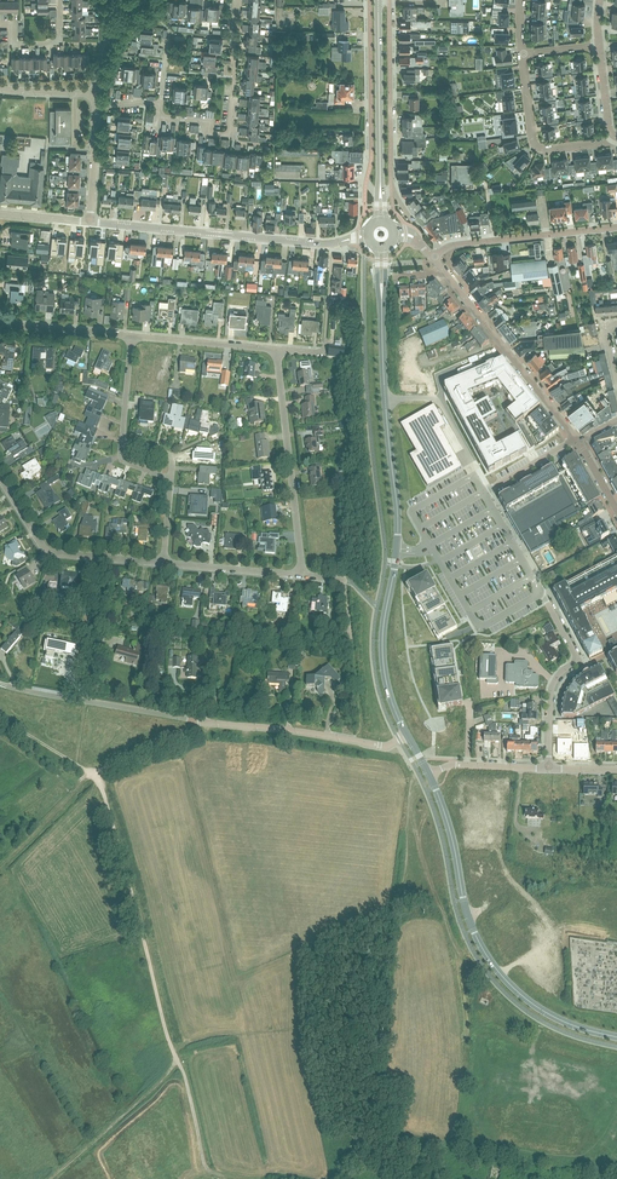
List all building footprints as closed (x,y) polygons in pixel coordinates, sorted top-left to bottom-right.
[(261,0),(260,0),(249,0),(248,2),(251,2),(250,6),(265,8),(269,8),(269,6),(265,4),(261,4),(261,0)] [(449,4),(451,4),(451,7),(450,7),(450,14),(458,14),(463,14),(463,11),(465,11),(465,4),(463,4),(463,0),(449,0),(449,4)] [(546,8),(547,1),(549,1),(549,0),(541,0),(538,0),(533,0),(533,3),(532,7),(546,8)] [(573,10),(585,12),(586,7),(585,7),(585,4),(579,4),(579,0),(570,0),(569,3),(572,3),(571,10),(573,10)] [(180,1),(180,5),(179,14),(178,17),(189,18),(189,13),(189,14),(190,7),(190,4),(187,4),(187,2),(180,1)] [(178,17),(179,14),(180,5),(174,4),(174,2),(170,2),(169,11),(172,12),(172,16),(178,17)] [(219,8),(213,7),(212,19),(218,20),(219,13),(223,13),(224,4),(220,4),(219,8)] [(203,10),(203,8),(202,19),(206,20),(206,18),(212,19),(213,7),(206,6),(206,10),(203,10)] [(248,10),(247,13),(260,15),(260,10),(265,11),(265,8),(250,6),(250,10),(248,10)] [(425,7),(403,7),(403,12),(403,15),(403,16),(406,16),(406,20),(415,20),(415,16),(412,16),(412,12),(424,12),(425,7)] [(539,15),(539,19),(547,19),(548,8),(546,8),(532,7),(532,10),(532,14),(539,15)] [(492,17),(497,17),(497,24),(509,25),(509,13),(501,13),(501,9),(493,8),(492,17)] [(585,12),(573,10),(571,10),(571,14),(568,13),(568,17),(568,21),(572,22),(576,22),(577,22),(577,18),(583,19),(584,16),(585,16),(585,12)] [(345,11),(333,11),(333,23),(332,23),(331,23),(331,24),(331,25),(331,26),(331,28),(332,28),(333,28),(336,28),(348,28),(348,21),(345,21),(345,11)] [(259,19),(260,15),(247,13),(247,16),(249,17),(249,21),(266,23),(266,22),(264,22),(264,19),(259,19)] [(531,31),(547,30),(547,23),(547,19),(539,19),(539,23),(532,23),(532,27),(531,27),(531,31)] [(266,25),(266,23),(249,21),(251,21),(251,25),(249,25),(248,28),(260,29),(261,25),(266,25)] [(410,21),(405,21),(405,22),(400,22),(400,30),(410,30),(410,24),(413,24),(413,26),(418,26),(418,21),(413,21),(410,21)] [(576,34),(581,34),(583,34),(583,32),(585,32),(584,28),(583,28),(583,26),(576,26),(576,22),(572,22),(568,21),(568,22),(567,22),(567,26),(567,30),(570,30),(570,34),(572,34),(572,35),(576,35),(576,34)] [(469,22),(457,22),(457,32),(469,32),(469,22)] [(250,35),(265,37),(265,34),(260,33),(260,29),(248,28),(242,27),(242,31),(248,31),(250,31),(250,35)] [(492,33),(495,33),(495,41),(508,42),(508,39),(509,39),(509,33),(502,32),(502,28),(492,28),(492,33)] [(144,42),(144,46),(153,47),(153,43),(152,43),(153,37),(141,35),(140,42),(144,42)] [(265,37),(250,35),(249,35),(248,35),(247,39),(245,39),(245,42),(257,43),(257,39),(262,40),(263,37),(265,37)] [(339,51),(336,51),(336,60),(338,60),(351,60),(351,51),(351,48),(348,48),(348,40),(339,40),(339,46),(339,51)] [(257,43),(245,42),(244,45),(247,45),(246,50),(252,50),(252,53),(261,53),(261,51),(261,48),(261,47),(257,46),(257,43)] [(153,47),(144,46),(142,46),(141,52),(139,52),(139,56),(148,57),(149,53),(153,54),(154,47),(153,47)] [(497,65),(512,63),(511,53),(506,54),(505,53),(505,50),(506,50),(506,49),(497,50),(498,55),(496,55),(497,65)] [(50,60),(50,63),(50,68),(57,68),(57,64),(60,64),(60,52),(58,52),(58,54),(53,54),(53,60),(50,60)] [(50,71),(50,68),(50,63),(46,63),(46,57),(42,57),(42,54),(39,54),(39,67),(43,67),(43,71),(50,71)] [(259,57),(253,56),(247,56),(247,59),(249,59),(249,63),(266,65),(266,62),(259,61),(259,57)] [(417,57),(410,57),(404,57),(400,57),(399,65),(410,65),(410,61),(416,62),(423,63),(423,62),(425,62),(425,61),(430,61),(430,58),(423,57),(417,57)] [(577,60),(574,60),(575,68),(572,69),(572,73),(580,72),(579,68),(586,67),(585,59),(581,59),(581,58),(577,59),(577,60)] [(265,68),(266,65),(249,63),(248,67),(246,67),(246,70),(258,71),(258,67),(265,68)] [(539,65),(536,65),(536,73),(543,72),(543,76),(553,75),(552,68),(549,68),(548,63),(543,64),(543,63),(539,63),(539,65)] [(215,65),(204,64),(203,65),(206,65),(205,67),(205,68),(202,67),(201,71),(201,73),(208,74),(208,71),(217,72),(218,65),(215,65)] [(122,78),(128,79),(130,67),(123,66),(123,70),(119,70),(118,77),(122,77),(122,78)] [(130,67),(128,79),(135,80),(135,78),(139,79),(139,78),(139,73),(140,69),(136,69),(136,68),(130,67)] [(498,86),(503,86),(503,87),(515,85),(513,71),(508,72),(507,67),(497,69),(498,73),(496,73),(498,86)] [(415,69),(415,70),(407,70),(407,74),(404,74),(404,81),(411,81),(411,83),(415,83),(415,81),(420,81),(420,69),(415,69)] [(258,75),(258,71),(246,70),(245,73),(248,74),(247,78),(245,77),(262,79),(262,76),(258,75)] [(143,74),(139,73),(139,78),(139,79),(138,83),(142,83),(142,85),(148,85),(150,73),(143,73),(143,74)] [(575,85),(588,83),(588,82),(589,82),(588,78),(587,78),(587,76),(581,77),(580,73),(572,74),(573,78),(574,78),(575,85)] [(255,82),(259,82),(262,82),(262,79),(245,77),(244,82),(242,81),(242,84),(254,86),(255,82)] [(538,88),(538,89),(551,88),(550,81),(552,81),(551,77),(544,77),(544,82),(538,82),(538,84),(537,84),(537,88),(538,88)] [(334,102),(338,103),(345,103),(345,97),(353,97),(353,96),(355,95),(355,92),(354,91),(354,83),(348,83),(341,83),(337,83),(334,83),(333,92),(329,92),(329,102),(334,102)] [(588,83),(575,85),(576,92),(574,92),(575,96),(583,95),(582,91),(589,91),(588,83)] [(201,97),(202,85),(195,84),(195,89),(191,89),(191,95),(194,95),(194,96),(201,97)] [(254,90),(254,86),(242,84),(241,88),(244,88),(243,92),(258,93),(259,90),(254,90)] [(208,86),(202,85),(201,97),(207,98),(207,96),(211,97),(211,91),(208,91),(208,86)] [(190,100),(191,95),(187,94),(187,89),(181,88),(180,100),(186,101),(186,100),(190,100)] [(551,88),(538,89),(539,96),(546,96),(546,100),(554,99),(553,91),(552,88),(551,88)] [(498,100),(502,100),(504,111),(515,110),(513,94),(504,95),(504,91),(497,92),(498,100)] [(422,103),(419,103),(419,99),(416,99),(416,95),(403,94),(403,99),(410,99),(410,108),(421,108),(422,107),(422,103)] [(247,102),(260,104),(260,99),(265,100),(265,97),(250,95),(250,99),(248,99),(247,102)] [(576,108),(578,108),(591,107),(590,100),(583,101),(583,97),(575,98),(576,105),(576,108)] [(557,111),(556,107),(556,100),(546,101),(547,105),(540,106),(541,113),(554,111),(557,111)] [(259,108),(260,104),(247,102),(247,105),(249,105),(249,110),(267,112),(268,108),(264,108),(259,108)] [(312,109),(320,109),(327,110),(327,102),(321,102),(317,102),(317,106),(312,106),(304,106),(304,108),(312,109)] [(591,107),(578,108),(579,115),(577,116),(578,120),(586,119),(585,115),(591,114),(591,113),(592,112),(592,108),(591,108),(591,107)] [(55,108),(55,111),(50,111),(50,144),(69,144),(69,134),(70,134),(71,108),(55,108)] [(267,115),(267,112),(249,110),(249,114),(246,114),(246,117),(258,118),(259,114),(267,115)] [(555,118),(554,111),(541,113),(541,114),(540,114),(541,119),(542,118),(542,120),(549,119),(549,123),(558,122),(558,118),(555,118)] [(422,119),(422,114),(415,114),(415,118),(413,118),(403,118),(403,126),(417,126),(417,123),(417,122),(417,119),(422,119)] [(504,124),(501,124),(503,137),(514,136),(513,132),(517,131),(517,125),(516,123),(517,123),(517,122),(516,122),(516,116),(503,118),(504,124)] [(248,124),(265,126),(265,122),(263,122),(258,122),(258,118),(246,117),(246,120),(248,120),(248,124)] [(586,120),(577,121),(577,129),(580,128),(581,133),(586,132),(586,133),(590,133),(590,132),(594,131),(593,123),(586,124),(586,120)] [(118,122),(117,133),(120,133),(121,133),(127,134),(127,130),(130,130),(130,124),(118,122)] [(267,126),(265,126),(248,124),(250,125),(250,129),(247,128),(247,131),(259,133),(260,129),(264,129),(265,129),(267,129),(267,126)] [(543,129),(544,137),(548,137),(548,138),(552,137),(552,136),(555,136),(555,131),(558,131),(557,124),(549,125),(550,128),(543,129)] [(417,126),(403,126),(403,134),(413,134),(415,134),(415,137),(425,137),(425,133),(417,133),(417,131),(417,126)] [(120,133),(119,139),(131,141),(132,134),(130,134),(131,130),(130,130),(127,130),(127,134),(121,133),(120,133)] [(266,137),(264,137),(259,137),(259,133),(247,131),(247,134),(249,135),(249,139),(263,140),(266,141),(266,137)] [(353,134),(347,134),(339,134),(339,139),(344,139),(344,143),(347,144),(353,144),(353,134)] [(150,151),(151,139),(152,136),(145,135),(144,147),(143,152),(150,153),(150,151)] [(161,137),(158,136),(157,140),(151,139),(150,151),(157,152),(157,147),(160,147),(161,137)] [(174,147),(175,138),(175,137),(168,136),(167,148),(167,152),(173,153),(173,149),(174,149),(174,147)] [(415,141),(408,141),(408,147),(403,147),(402,155),(417,156),(417,149),(417,147),(425,146),(425,137),(415,137),(415,141)] [(178,138),(175,138),(174,147),(177,147),(177,151),(183,152),(185,140),(178,139),(178,138)] [(130,147),(131,141),(119,139),(118,146),(120,146),(125,147),(125,150),(129,151),(129,147),(130,147)] [(486,139),(478,140),(479,148),(487,147),(486,139)] [(504,145),(502,145),(504,151),(505,150),(506,152),(520,148),(517,139),(503,143),(504,145)] [(118,149),(117,156),(129,158),(130,151),(129,151),(125,150),(125,147),(120,146),(120,150),(118,149)] [(210,161),(211,149),(205,149),(204,158),(203,164),(210,164),(210,161)] [(350,160),(355,161),(363,161),(364,150),(358,150),(332,150),(332,155),(333,156),(335,157),(336,158),(336,162),(350,162),(350,160)] [(69,162),(81,163),(82,158),(80,158),(80,153),(71,153),(71,156),(70,156),(68,156),(68,162),(69,162)] [(515,155),(505,162),(513,170),(517,166),(520,169),(525,164),(526,165),(528,162),(527,162),(530,159),(527,156),(525,153),(524,154),(523,153),(519,158),(515,155)] [(604,155),(606,168),(606,170),(616,168),(616,166),(616,161),(613,161),(612,154),(610,154),(610,153),(606,153),(606,154),(604,155)] [(43,168),(45,155),(41,155),(40,163),(30,162),(30,167),(29,177),(18,176),(16,173),(16,170),(17,170),(17,166),(19,166),(20,156),(2,154),(1,164),(2,164),(2,171),(3,171),(3,173),(2,173),(0,190),(0,200),(9,201),(9,200),(31,202),(30,203),(40,204),(43,168)] [(599,169),(606,168),(604,155),(603,155),(603,154),(598,154),(598,155),(597,155),(598,163),(594,163),(595,172),(599,172),(599,169)] [(129,164),(129,158),(117,156),(117,162),(114,162),(114,166),(120,167),(120,163),(129,164)] [(576,172),(584,171),(582,157),(581,157),(581,156),(576,157),(576,158),(575,158),(576,165),(572,166),(573,174),(573,175),(577,175),(576,172)] [(584,157),(582,157),(584,171),(588,170),(588,173),(595,172),(594,163),(590,164),(590,156),(588,156),(584,156),(584,157)] [(573,174),(572,166),(568,166),(567,159),(562,159),(563,160),(560,160),(562,175),(573,174)] [(398,163),(398,171),(408,171),(408,166),(411,166),(411,167),(420,167),(420,160),(412,160),(412,163),(408,163),(398,163)] [(561,175),(562,175),(560,160),(557,160),(552,160),(553,168),(550,168),(551,178),(558,177),(558,174),(561,174),(561,175)] [(81,168),(81,163),(69,162),(68,162),(66,162),(65,171),(70,171),(79,172),(80,168),(81,168)] [(543,178),(551,178),(550,168),(549,168),(545,168),(544,163),(536,164),(536,167),(532,168),(533,176),(534,178),(535,179),(537,179),(538,178),(538,175),(543,175),(543,178)] [(335,170),(335,178),(343,178),(354,178),(354,164),(348,164),(344,164),(344,168),(340,168),(340,170),(335,170)] [(474,164),(458,164),(452,164),(451,187),(458,187),(474,187),(474,164)] [(63,171),(62,180),(68,180),(80,181),(81,176),(79,176),(79,172),(70,171),(65,171),(63,171)] [(409,172),(404,172),(398,172),(398,181),(409,181),(409,172)] [(447,174),(447,172),(443,172),(442,172),(441,174),(436,174),(435,180),(430,180),(430,184),(437,184),(438,182),(447,182),(447,174)] [(69,186),(68,189),(78,190),(78,186),(80,186),(80,181),(68,180),(68,186),(69,186)] [(272,180),(263,180),(263,192),(271,192),(272,180)] [(234,181),(234,185),(244,186),(244,194),(248,194),(248,185),(246,182),(234,181)] [(420,185),(413,185),(407,185),(407,187),(401,187),(402,195),(412,195),(412,189),(420,189),(420,185)] [(346,198),(351,198),(358,198),(358,187),(352,187),(350,187),(350,186),(346,186),(346,188),(348,188),(348,192),(343,192),(343,197),(346,198)] [(67,192),(67,198),(79,199),(79,194),(78,194),(78,190),(68,189),(68,192),(67,192)] [(107,204),(111,205),(111,201),(115,201),(115,195),(116,190),(112,190),(111,197),(108,197),(108,193),(104,193),(103,197),(102,204),(103,204),(103,205),(107,206),(107,204)] [(137,203),(139,190),(135,190),(135,193),(127,192),(127,196),(126,206),(133,207),(134,203),(137,203)] [(142,190),(139,190),(137,203),(141,203),(141,208),(148,208),(149,198),(149,193),(145,193),(145,194),(142,194),(142,190)] [(148,208),(156,209),(156,205),(160,205),(161,199),(157,199),(157,194),(149,193),(148,208)] [(118,205),(126,206),(127,196),(119,195),(115,195),(115,201),(118,201),(118,205)] [(172,210),(173,198),(165,197),(165,202),(164,202),(163,210),(172,210)] [(195,205),(196,200),(196,197),(191,197),(190,200),(190,205),(188,205),(188,208),(189,209),(189,212),(201,213),(201,207),(202,205),(201,205),(202,201),(198,201),(198,205),(195,205)] [(79,204),(79,199),(67,198),(67,205),(67,209),(74,210),(74,208),(77,208),(77,204),(79,204)] [(182,199),(178,198),(173,198),(172,210),(181,211),(182,205),(182,204),(182,199)] [(345,208),(349,208),(349,213),(358,213),(358,198),(351,198),(351,201),(345,201),(345,208)] [(527,209),(537,207),(536,198),(511,200),(513,210),(527,209)] [(413,199),(412,200),(407,203),(413,212),(421,206),(419,202),(417,203),(416,200),(414,202),(413,199)] [(601,201),(603,215),(612,214),(612,211),(616,210),(616,201),(615,201),(615,199),(611,200),(601,201)] [(210,206),(209,208),(209,214),(213,214),(213,216),(217,216),(217,215),(218,215),(218,207),(215,207),(216,202),(214,202),(210,202),(210,206)] [(565,206),(550,208),(551,220),(567,218),(566,213),(571,212),(570,202),(565,203),(565,206)] [(593,211),(593,208),(592,202),(583,203),(583,208),(575,208),(576,218),(588,217),(588,212),(593,211)] [(227,216),(227,210),(227,208),(227,203),(224,203),(223,205),(219,205),(218,207),(218,215),(227,216)] [(249,218),(249,212),(246,212),(246,205),(242,204),(242,205),(237,204),(236,208),(235,217),(245,217),(248,218),(249,218)] [(320,224),(327,224),(328,212),(321,212),(321,205),(317,205),(317,212),(320,212),(320,215),(320,224)] [(335,224),(335,218),(335,215),(335,212),(339,212),(339,205),(335,205),(334,212),(328,212),(327,224),(335,224)] [(432,215),(434,217),(441,215),(437,211),(434,207),(426,212),(424,209),(415,216),(421,224),(432,215)] [(461,207),(456,210),(462,222),(467,220),(461,207)] [(537,207),(527,209),(528,223),(539,222),(537,207)] [(286,208),(285,215),(285,221),(295,222),(296,213),(296,209),(286,208)] [(261,230),(262,220),(262,210),(257,210),(257,215),(254,215),(254,220),(253,229),(261,230)] [(433,217),(423,226),(433,239),(442,232),(464,230),(456,211),(441,215),(434,217),(433,217)] [(481,215),(469,216),(470,221),(471,229),(480,228),(480,224),(482,224),(489,223),(488,212),(480,213),(481,215)] [(274,232),(275,226),(275,224),(271,224),(271,215),(267,214),(266,223),(265,231),(274,232)] [(315,235),(315,229),(315,228),(316,221),(311,220),(311,227),(307,226),(307,228),(306,234),(315,235)] [(11,245),(17,246),(28,247),(29,233),(11,231),(10,236),(12,236),(11,245)] [(52,237),(50,254),(58,255),(58,254),(64,254),(65,254),(67,237),(57,236),(57,237),(52,237)] [(68,259),(68,261),(75,262),(75,257),(76,257),(76,255),(83,256),(85,239),(75,238),(75,239),(70,239),(69,254),(68,256),(68,259)] [(92,239),(90,256),(97,257),(96,264),(104,265),(106,242),(101,242),(101,240),(92,239)] [(110,241),(108,258),(115,259),(115,260),(122,261),(124,244),(119,243),(119,242),(115,242),(110,241)] [(616,262),(616,258),(616,254),(614,242),(607,242),(608,251),(611,251),(612,259),(613,263),(616,262)] [(126,244),(125,251),(129,252),(128,256),(138,257),(138,254),(139,244),(131,243),(131,245),(126,244)] [(38,244),(37,252),(48,253),(49,245),(38,244)] [(139,244),(138,254),(141,254),(141,253),(146,253),(146,251),(147,245),(139,244)] [(597,262),(596,255),(595,249),(594,244),(586,245),(587,255),(592,254),(593,263),(597,262)] [(154,246),(152,265),(156,265),(157,259),(162,259),(161,265),(164,266),(166,246),(158,246),(158,247),(154,246)] [(164,266),(167,266),(167,262),(168,263),(168,257),(168,255),(173,256),(173,253),(174,247),(166,246),(164,266)] [(569,262),(578,261),(577,251),(576,251),(575,246),(568,247),(569,262)] [(554,254),(555,262),(559,261),(559,262),(564,262),(562,247),(554,248),(555,254),(554,254)] [(189,260),(192,260),(193,250),(185,250),(184,258),(184,262),(189,262),(189,260)] [(201,251),(193,250),(192,260),(192,263),(199,264),(199,268),(204,268),(205,253),(201,253),(201,251)] [(212,252),(211,261),(216,261),(216,263),(219,263),(220,253),(212,252)] [(222,262),(227,262),(228,254),(220,253),(219,263),(218,268),(218,272),(218,276),(221,277),(223,263),(222,263),(222,262)] [(464,261),(467,258),(463,253),(459,257),(460,259),(453,264),(459,272),(461,271),(463,274),(469,269),(467,265),(464,261)] [(48,263),(49,255),(41,254),(40,262),(48,263)] [(502,254),(492,255),(494,268),(506,266),(506,262),(510,262),(509,254),(502,255),(502,254)] [(7,267),(13,267),(22,268),(22,271),(27,271),(28,257),(8,255),(7,267)] [(246,265),(247,255),(239,255),(239,258),(234,258),(233,269),(238,269),(246,270),(246,265)] [(255,256),(247,255),(246,265),(249,266),(249,264),(254,265),(255,256)] [(320,260),(319,260),(318,269),(315,269),(313,283),(318,283),(318,279),(322,279),(323,265),(327,265),(328,255),(321,255),(320,260)] [(265,272),(270,272),(273,272),(273,267),(274,257),(266,256),(265,272)] [(353,265),(352,275),(356,276),(358,257),(348,256),(347,265),(353,265)] [(274,257),(273,267),(273,272),(272,276),(273,276),(275,276),(276,277),(277,273),(285,274),(286,262),(282,261),(282,258),(274,257)] [(289,260),(288,272),(296,273),(296,275),(300,275),(300,274),(300,270),(301,259),(293,259),(293,260),(289,260)] [(300,270),(300,274),(303,274),(309,275),(312,275),(312,269),(310,269),(308,269),(309,266),(309,260),(301,259),(300,270)] [(510,263),(512,280),(512,281),(518,280),(547,277),(548,277),(546,259),(510,263)] [(584,264),(578,265),(581,280),(586,279),(584,264)] [(550,276),(552,285),(554,290),(554,293),(563,292),(558,270),(557,265),(548,266),(549,272),(550,276)] [(333,275),(334,275),(342,276),(343,267),(334,266),(333,275)] [(472,272),(469,269),(463,274),(462,275),(469,284),(477,278),(475,276),(476,275),(473,271),(472,272)] [(343,276),(342,276),(334,275),(334,279),(333,279),(332,290),(338,290),(338,296),(341,296),(341,294),(342,287),(343,276)] [(20,276),(19,283),(6,282),(5,290),(12,291),(11,299),(16,300),(17,300),(23,301),(23,292),(21,292),(22,284),(34,285),(35,278),(20,276)] [(426,287),(427,293),(427,296),(427,299),(430,299),(432,298),(436,301),(437,300),(442,306),(451,299),(436,280),(427,287),(426,287)] [(519,287),(518,280),(512,281),(512,280),(504,281),(504,285),(505,289),(516,288),(516,287),(519,287)] [(484,295),(482,293),(488,289),(495,286),(499,285),(504,285),(504,281),(494,283),(493,281),(486,283),(481,285),(480,284),(471,292),(477,300),(484,295)] [(425,287),(418,288),(419,312),(423,312),(423,305),(422,305),(422,298),(426,298),(425,287)] [(400,299),(406,299),(410,299),(409,288),(399,289),(400,299)] [(411,299),(414,299),(415,306),(416,312),(419,312),(418,288),(410,288),(411,294),(411,299)] [(477,300),(482,306),(489,300),(497,295),(500,293),(501,294),(502,293),(502,292),(501,290),(500,289),(498,291),(487,297),(485,294),(484,295),(477,300)] [(55,294),(49,293),(49,291),(38,290),(36,307),(47,307),(46,310),(53,311),(55,294)] [(103,298),(97,297),(97,296),(96,295),(92,294),(91,295),(91,297),(87,297),(85,313),(98,315),(98,305),(102,305),(103,298)] [(254,319),(254,321),(256,323),(258,323),(259,322),(260,323),(270,324),(271,318),(272,307),(271,306),(266,306),(267,300),(265,300),(266,297),(266,294),(258,294),(258,297),(258,299),(256,299),(256,303),(255,310),(257,310),(258,311),(257,318),(256,318),(254,319)] [(489,300),(482,306),(486,310),(490,307),(493,304),(492,302),(499,298),(497,295),(489,300)] [(78,305),(79,299),(79,298),(69,297),(69,299),(62,299),(60,311),(74,313),(75,305),(78,305)] [(125,302),(119,301),(120,298),(114,297),(113,301),(111,316),(123,317),(125,302)] [(159,311),(158,317),(169,318),(169,321),(173,322),(174,316),(176,298),(169,298),(168,302),(160,301),(159,307),(159,311)] [(133,314),(133,318),(140,318),(140,317),(143,318),(143,319),(145,319),(149,319),(149,317),(153,317),(155,301),(151,300),(150,305),(144,304),(144,308),(142,308),(142,307),(134,307),(133,313),(133,314)] [(444,307),(437,312),(439,315),(441,313),(443,315),(447,311),(455,305),(452,300),(444,307)] [(596,314),(604,313),(603,305),(603,300),(599,300),(600,305),(595,306),(595,308),(596,314)] [(206,308),(206,313),(205,317),(205,323),(217,324),(218,317),(222,317),(224,302),(214,301),(213,309),(206,308)] [(547,302),(544,302),(533,304),(533,309),(549,307),(550,315),(556,314),(555,306),(550,306),(549,302),(547,302)] [(611,304),(603,305),(604,313),(612,313),(611,304)] [(295,325),(296,308),(296,306),(291,305),(290,316),(285,315),(285,313),(278,313),(278,319),(283,320),(283,325),(279,325),(279,329),(281,332),(285,332),(285,333),(285,332),(289,332),(289,330),(294,331),(295,325)] [(461,312),(455,305),(447,311),(452,316),(460,312),(461,312)] [(199,309),(182,308),(182,306),(180,306),(179,312),(182,312),(181,322),(198,324),(199,309)] [(506,320),(508,318),(509,318),(509,316),(505,312),(504,312),(503,311),(502,310),(501,310),(500,308),(497,307),(493,310),(488,314),(492,318),(495,315),(497,317),(493,320),(498,326),(506,320)] [(230,313),(229,319),(233,320),(233,328),(236,328),(236,327),(246,328),(246,323),(248,323),(248,321),(246,321),(247,315),(237,314),(237,311),(234,311),(234,314),(230,313)] [(467,315),(462,319),(459,321),(462,325),(460,327),(459,325),(455,328),(451,331),(452,334),(457,330),(458,332),(462,329),(472,321),(467,315)] [(511,323),(508,318),(506,320),(498,326),(510,341),(521,333),(524,336),(536,334),(535,327),(537,327),(537,324),(538,324),(538,323),(537,323),(536,320),(538,320),(538,319),(530,320),(530,323),(527,324),(526,321),(511,323)] [(319,320),(313,320),(302,319),(301,333),(312,334),(313,330),(318,330),(318,331),(319,320)] [(430,328),(419,333),(426,348),(451,337),(444,321),(436,325),(430,328)] [(472,321),(462,329),(464,332),(466,330),(469,334),(477,328),(472,321)] [(591,333),(598,332),(595,321),(588,322),(588,323),(583,324),(584,325),(579,326),(580,329),(583,345),(584,345),(600,343),(598,334),(592,336),(591,333)] [(409,333),(406,335),(407,338),(415,334),(412,328),(408,330),(409,333)] [(478,329),(473,333),(469,336),(460,341),(462,345),(471,339),(473,337),(475,340),(483,334),(478,329)] [(528,348),(549,347),(583,345),(580,329),(544,333),(538,335),(538,338),(534,339),(522,340),(520,341),(514,346),(520,354),(528,348)] [(483,334),(475,340),(467,347),(465,347),(469,353),(475,347),(473,344),(476,342),(481,349),(489,342),(483,334)] [(4,341),(2,342),(1,342),(0,344),(0,353),(3,353),(4,353),(6,354),(5,362),(2,361),(1,368),(12,369),(13,363),(15,345),(6,343),(6,342),(4,341)] [(345,348),(343,348),(341,348),(341,344),(335,344),(335,347),(330,347),(329,357),(338,358),(343,358),(344,358),(345,348)] [(584,345),(583,345),(549,347),(550,358),(585,356),(584,345)] [(81,359),(82,357),(84,352),(76,348),(73,354),(68,352),(65,359),(76,364),(79,358),(81,359)] [(53,371),(54,356),(54,350),(47,350),(47,351),(33,350),(32,365),(38,366),(38,367),(45,368),(45,370),(53,371)] [(103,350),(101,356),(96,365),(95,369),(101,372),(102,370),(109,373),(113,364),(107,361),(111,354),(103,350)] [(430,360),(438,357),(436,350),(427,353),(430,360)] [(543,364),(541,361),(540,359),(536,354),(533,356),(526,362),(534,371),(539,367),(543,364)] [(476,356),(468,359),(470,364),(478,361),(476,356)] [(142,358),(140,375),(146,375),(146,377),(153,378),(155,360),(151,360),(151,359),(142,358)] [(165,359),(156,358),(154,375),(161,376),(160,377),(167,378),(169,361),(165,360),(165,359)] [(195,371),(196,367),(196,361),(187,360),(187,358),(181,358),(180,372),(185,373),(185,370),(195,371)] [(486,367),(444,385),(444,390),(448,397),(488,472),(489,472),(527,452),(518,435),(513,426),(515,424),(523,418),(524,419),(540,406),(503,359),(485,366),(486,367)] [(203,364),(202,377),(207,377),(207,372),(221,374),(222,368),(223,362),(217,361),(217,363),(214,362),(209,361),(208,364),(203,364)] [(303,373),(298,374),(299,379),(300,387),(309,386),(309,380),(312,380),(311,370),(307,371),(307,369),(310,368),(310,362),(300,363),(301,369),(303,369),(303,373)] [(240,364),(239,366),(240,367),(244,368),(243,378),(254,379),(254,378),(259,378),(260,373),(254,373),(255,364),(245,363),(241,363),(240,364)] [(543,375),(546,379),(557,371),(562,369),(563,368),(565,366),(564,364),(555,368),(552,363),(547,367),(548,368),(544,371),(540,374),(541,376),(543,375)] [(567,370),(565,366),(563,368),(562,369),(557,371),(546,379),(547,381),(545,382),(549,386),(553,382),(561,377),(559,374),(567,370)] [(568,378),(578,375),(585,373),(583,368),(566,373),(568,378)] [(549,389),(554,395),(563,390),(566,388),(578,384),(603,374),(604,373),(603,370),(600,371),(586,375),(585,373),(578,375),(579,377),(579,378),(570,382),(570,381),(562,384),(561,382),(549,389)] [(230,373),(227,373),(223,372),(221,386),(228,387),(230,373)] [(98,381),(88,380),(87,385),(97,387),(107,391),(109,386),(104,383),(98,381)] [(6,384),(0,382),(0,392),(2,393),(0,397),(0,398),(7,401),(13,390),(14,387),(13,386),(9,384),(7,385),(6,384)] [(404,390),(429,390),(429,382),(419,382),(404,382),(404,390)] [(567,395),(570,392),(573,390),(571,389),(575,387),(579,385),(578,384),(566,388),(563,390),(554,395),(553,396),(558,401),(561,399),(562,400),(565,397),(565,396),(567,395)] [(107,396),(101,394),(94,391),(89,388),(85,397),(91,400),(93,401),(91,405),(90,405),(89,407),(96,410),(96,411),(101,413),(107,400),(105,400),(107,396)] [(585,399),(567,413),(572,419),(572,418),(573,420),(578,426),(595,413),(595,412),(592,408),(590,406),(586,401),(588,400),(601,390),(599,388),(585,399)] [(179,400),(180,391),(169,390),(168,399),(179,400)] [(581,401),(580,399),(577,393),(568,398),(560,404),(565,410),(570,406),(572,404),(574,403),(574,402),(577,405),(581,401)] [(303,414),(303,420),(315,418),(313,405),(315,405),(314,397),(305,398),(306,405),(303,406),(304,414),(303,414)] [(49,399),(38,399),(38,406),(44,406),(44,407),(47,407),(49,402),(49,399)] [(251,424),(259,423),(265,423),(263,404),(254,405),(254,400),(246,401),(247,406),(248,406),(251,424)] [(141,402),(140,420),(140,423),(140,424),(148,425),(148,424),(148,422),(153,423),(154,417),(155,404),(147,403),(141,402)] [(594,425),(609,418),(609,417),(612,415),(612,416),(613,416),(612,415),(609,402),(589,418),(594,424),(594,425)] [(174,416),(176,406),(173,405),(170,416),(166,415),(164,425),(174,428),(176,418),(175,418),(175,416),(174,416)] [(438,426),(444,423),(434,405),(400,425),(416,452),(410,456),(421,477),(428,473),(432,480),(453,468),(455,472),(462,468),(438,426)] [(8,429),(10,407),(0,406),(0,422),(0,428),(8,429)] [(183,408),(176,406),(174,416),(175,416),(175,418),(176,418),(174,428),(186,430),(189,416),(185,416),(185,420),(180,419),(183,408)] [(94,420),(91,427),(91,428),(96,430),(101,417),(100,416),(101,413),(96,411),(96,410),(89,407),(85,417),(94,420)] [(529,418),(546,440),(558,430),(546,414),(541,408),(537,412),(534,414),(529,418)] [(192,417),(189,416),(186,430),(188,431),(199,434),(201,423),(200,423),(201,422),(199,421),(202,412),(198,411),(195,422),(191,421),(192,417)] [(208,413),(202,412),(199,421),(201,422),(200,423),(201,423),(199,434),(208,435),(208,433),(210,434),(211,437),(218,434),(219,430),(218,429),(218,426),(214,425),(213,428),(209,427),(210,425),(205,424),(208,413)] [(584,431),(594,424),(589,418),(578,427),(581,431),(582,430),(584,431)] [(80,441),(85,444),(90,446),(96,433),(94,433),(96,430),(91,428),(91,427),(83,424),(79,422),(75,431),(80,433),(83,434),(80,441)] [(616,438),(616,434),(616,429),(594,441),(596,445),(599,442),(611,440),(616,438)] [(259,459),(263,459),(269,458),(268,450),(269,450),(268,442),(265,442),(264,435),(256,436),(259,459)] [(319,443),(318,436),(316,437),(316,439),(306,441),(307,454),(318,453),(316,444),(319,443)] [(19,455),(28,449),(22,440),(17,444),(13,437),(2,443),(8,453),(10,451),(14,458),(19,455)] [(89,449),(90,446),(85,444),(80,441),(78,440),(73,450),(79,452),(76,459),(73,457),(71,461),(80,465),(82,461),(85,463),(90,450),(89,449)] [(611,443),(611,440),(599,442),(596,445),(592,447),(595,452),(599,450),(598,448),(602,446),(604,445),(611,443)] [(605,452),(603,449),(605,447),(612,446),(611,443),(604,445),(602,446),(598,448),(599,450),(595,452),(598,456),(605,452)] [(47,447),(39,451),(43,457),(50,452),(47,447)] [(193,453),(193,460),(214,462),(215,455),(211,454),(212,450),(197,449),(197,453),(193,453)] [(598,458),(602,464),(610,459),(611,459),(612,458),(613,458),(611,454),(610,452),(609,451),(604,455),(598,458)] [(587,507),(601,500),(575,454),(562,462),(587,507)] [(602,464),(608,476),(616,472),(616,458),(616,459),(616,457),(612,459),(612,458),(611,459),(610,459),(602,464)] [(26,483),(31,480),(33,479),(32,477),(42,471),(35,459),(22,467),(26,472),(21,475),(26,483)] [(559,480),(554,471),(552,467),(498,499),(530,554),(531,554),(531,553),(533,552),(563,536),(557,525),(578,513),(559,480)] [(198,485),(203,485),(203,486),(204,486),(209,486),(210,475),(216,476),(217,469),(200,468),(200,477),(199,477),(198,485)] [(320,468),(315,468),(309,469),(312,487),(322,486),(320,468)] [(96,481),(101,482),(103,477),(90,472),(90,473),(86,472),(85,476),(80,474),(77,483),(81,485),(90,488),(92,484),(95,485),(96,481)] [(271,472),(261,474),(262,480),(258,481),(258,486),(262,486),(263,492),(273,491),(271,472)] [(608,476),(612,482),(616,480),(616,472),(608,476)] [(110,485),(118,487),(120,482),(107,477),(107,478),(103,477),(101,482),(98,490),(107,493),(110,485)] [(54,505),(52,500),(56,497),(49,486),(55,483),(52,479),(43,485),(45,488),(37,494),(46,510),(54,505)] [(123,483),(120,482),(118,487),(115,495),(124,498),(127,490),(134,492),(136,487),(124,482),(123,483)] [(136,487),(134,492),(131,500),(135,501),(141,503),(144,495),(151,497),(153,492),(140,487),(140,488),(136,487)] [(211,489),(211,498),(215,498),(215,503),(220,504),(221,490),(211,489)] [(208,497),(190,496),(189,504),(191,504),(190,506),(189,516),(195,516),(195,515),(202,516),(203,510),(206,510),(207,503),(208,503),(208,497)] [(89,503),(85,502),(81,511),(87,513),(90,505),(89,504),(89,503)] [(580,529),(588,524),(594,521),(592,518),(598,515),(603,512),(603,511),(604,510),(602,507),(601,508),(598,503),(593,506),(588,508),(591,513),(590,514),(588,514),(589,515),(584,517),(585,520),(577,524),(578,525),(580,529)] [(275,507),(269,508),(262,508),(263,522),(267,522),(267,526),(276,525),(276,521),(277,521),(275,507)] [(66,509),(58,514),(60,517),(53,521),(61,534),(67,531),(65,528),(69,525),(66,521),(72,517),(66,509)] [(82,523),(82,527),(81,527),(80,530),(80,536),(93,538),(94,534),(94,533),(96,533),(97,523),(93,522),(93,517),(85,516),(82,523)] [(8,528),(2,517),(0,519),(0,533),(8,528)] [(127,525),(128,521),(117,520),(117,525),(109,525),(109,528),(106,528),(105,539),(115,540),(116,533),(124,534),(125,526),(124,526),(124,524),(127,525)] [(595,520),(581,528),(583,532),(586,531),(590,539),(586,542),(588,546),(601,539),(601,540),(604,538),(609,535),(603,523),(598,526),(597,526),(597,525),(595,520)] [(143,525),(137,524),(135,524),(135,528),(139,528),(138,542),(147,542),(148,529),(143,528),(143,525)] [(212,535),(210,535),(209,530),(205,531),(202,528),(199,531),(195,526),(188,525),(188,529),(191,532),(188,534),(187,535),(187,536),(187,537),(188,538),(189,539),(190,539),(191,539),(195,543),(195,544),(194,544),(193,545),(193,546),(194,546),(194,547),(201,547),(201,546),(202,545),(202,544),(203,544),(204,544),(205,544),(206,544),(208,544),(209,545),(211,540),(212,535)] [(242,544),(243,538),(243,536),(226,534),(224,549),(236,550),(236,544),(242,544)] [(279,536),(273,535),(270,535),(262,535),(261,538),(259,538),(259,543),(266,544),(265,553),(275,554),(276,540),(278,540),(279,536)] [(616,552),(616,539),(614,541),(613,539),(608,542),(608,543),(602,546),(605,550),(610,547),(614,554),(616,552)] [(25,563),(22,559),(25,557),(23,554),(21,553),(18,548),(20,547),(17,541),(5,548),(6,550),(5,555),(10,556),(9,561),(14,562),(13,567),(16,568),(25,563)] [(602,651),(590,628),(584,616),(582,613),(581,611),(582,610),(616,591),(616,556),(592,570),(574,579),(561,586),(553,591),(589,658),(599,653),(600,652),(602,651)] [(29,570),(27,566),(17,572),(20,576),(17,577),(24,589),(27,587),(28,587),(28,586),(35,582),(28,571),(29,570)] [(553,571),(548,575),(553,583),(558,580),(553,571)] [(61,589),(75,590),(77,575),(63,573),(61,589)] [(457,628),(427,576),(409,587),(439,639),(457,628)] [(144,583),(140,583),(139,584),(138,584),(138,583),(136,583),(136,584),(134,584),(135,583),(135,581),(124,580),(123,580),(122,587),(128,588),(127,592),(133,592),(134,595),(134,598),(139,598),(139,593),(143,593),(143,589),(144,583)] [(167,605),(168,593),(168,587),(156,586),(156,593),(157,593),(156,601),(153,601),(153,595),(149,595),(148,604),(167,605)] [(42,601),(43,597),(45,598),(48,590),(41,588),(39,596),(40,597),(39,600),(42,601)] [(229,598),(230,592),(225,592),(225,597),(221,597),(222,595),(218,595),(217,594),(215,594),(215,588),(211,588),(209,611),(217,612),(218,607),(226,607),(227,598),(229,598)] [(200,599),(200,597),(201,591),(183,589),(181,606),(192,607),(193,599),(196,599),(196,598),(200,599)] [(257,600),(258,598),(258,592),(252,592),(252,591),(243,590),(242,598),(241,597),(240,603),(243,604),(243,609),(248,609),(257,610),(258,600),(257,600)] [(289,605),(289,604),(289,598),(282,597),(282,593),(273,593),(273,599),(273,604),(277,604),(276,613),(286,613),(287,605),(289,605)] [(312,599),(311,612),(327,614),(327,609),(328,609),(329,605),(328,605),(328,601),(327,600),(327,597),(318,596),(318,600),(312,599)] [(7,655),(15,644),(24,633),(18,629),(20,627),(11,619),(8,623),(17,631),(1,650),(7,655)] [(199,630),(200,621),(192,620),(191,629),(199,630)] [(546,627),(544,628),(547,633),(547,635),(552,632),(553,632),(554,631),(550,624),(550,623),(547,624),(546,625),(546,627)] [(560,645),(557,639),(554,633),(545,638),(548,644),(541,648),(547,658),(549,658),(551,662),(559,657),(554,649),(560,645)] [(608,642),(611,647),(616,644),(614,639),(608,642)] [(45,642),(44,651),(47,651),(46,658),(61,660),(65,661),(66,661),(67,654),(75,655),(76,646),(66,645),(52,643),(48,642),(48,643),(45,642)] [(131,650),(125,649),(119,647),(117,655),(127,658),(126,663),(136,666),(142,647),(137,645),(136,651),(134,650),(134,651),(130,651),(131,650)] [(453,646),(432,650),(432,651),(432,652),(432,654),(432,655),(433,658),(433,659),(433,661),(434,663),(434,664),(434,667),(435,668),(435,670),(435,672),(435,673),(436,676),(436,677),(436,679),(436,681),(437,682),(437,685),(437,686),(437,688),(438,688),(438,690),(438,691),(438,694),(439,695),(440,701),(440,702),(440,704),(441,708),(441,709),(446,708),(451,707),(452,707),(453,707),(454,707),(462,706),(461,702),(453,646)] [(607,657),(616,674),(616,652),(611,655),(611,656),(607,657)] [(498,684),(498,678),(496,678),(496,656),(480,656),(479,680),(487,680),(487,683),(488,684),(497,685),(498,684)] [(207,669),(207,663),(207,660),(197,660),(198,657),(188,657),(188,678),(197,678),(197,669),(207,669)] [(506,666),(505,682),(507,684),(516,684),(516,686),(517,688),(530,688),(537,689),(538,687),(538,676),(537,675),(531,675),(531,674),(531,671),(529,671),(528,671),(528,663),(527,662),(521,661),(516,661),(514,663),(514,665),(507,665),(506,666)] [(143,670),(148,675),(155,667),(150,662),(143,670)] [(341,679),(328,665),(315,677),(307,677),(307,686),(315,687),(317,689),(317,692),(321,696),(324,692),(324,688),(320,683),(324,678),(331,679),(336,684),(341,679)] [(561,711),(561,717),(574,717),(606,700),(616,719),(616,703),(613,696),(615,695),(600,666),(589,672),(582,676),(578,678),(577,677),(573,679),(570,683),(571,684),(568,688),(565,694),(563,699),(561,705),(561,711)] [(289,682),(289,676),(289,673),(268,673),(268,684),(280,684),(280,691),(284,692),(285,682),(289,682)] [(48,694),(48,695),(69,698),(70,690),(35,685),(34,692),(39,692),(39,693),(48,694)] [(510,709),(519,709),(519,700),(510,700),(510,702),(510,709)] [(537,713),(537,705),(523,705),(523,709),(528,709),(528,713),(537,713)] [(537,713),(528,713),(523,713),(522,721),(537,722),(537,713)] [(492,743),(492,725),(493,725),(492,721),(486,723),(487,727),(488,726),(488,735),(484,735),(484,738),(484,742),(484,743),(492,743)] [(500,743),(500,737),(500,735),(496,735),(496,724),(493,724),(493,725),(492,725),(492,743),(500,743)] [(596,753),(604,753),(604,733),(601,733),(601,738),(596,738),(596,753)] [(530,752),(530,736),(527,736),(525,736),(525,740),(527,740),(527,743),(522,743),(522,752),(530,752)] [(575,741),(560,741),(560,756),(575,756),(575,741)] [(591,745),(576,745),(576,760),(590,760),(591,745)] [(584,791),(584,795),(598,795),(597,797),(602,797),(602,788),(598,788),(598,785),(584,785),(584,791)] [(544,814),(539,814),(539,810),(526,809),(525,818),(538,819),(538,818),(543,819),(544,814)]
